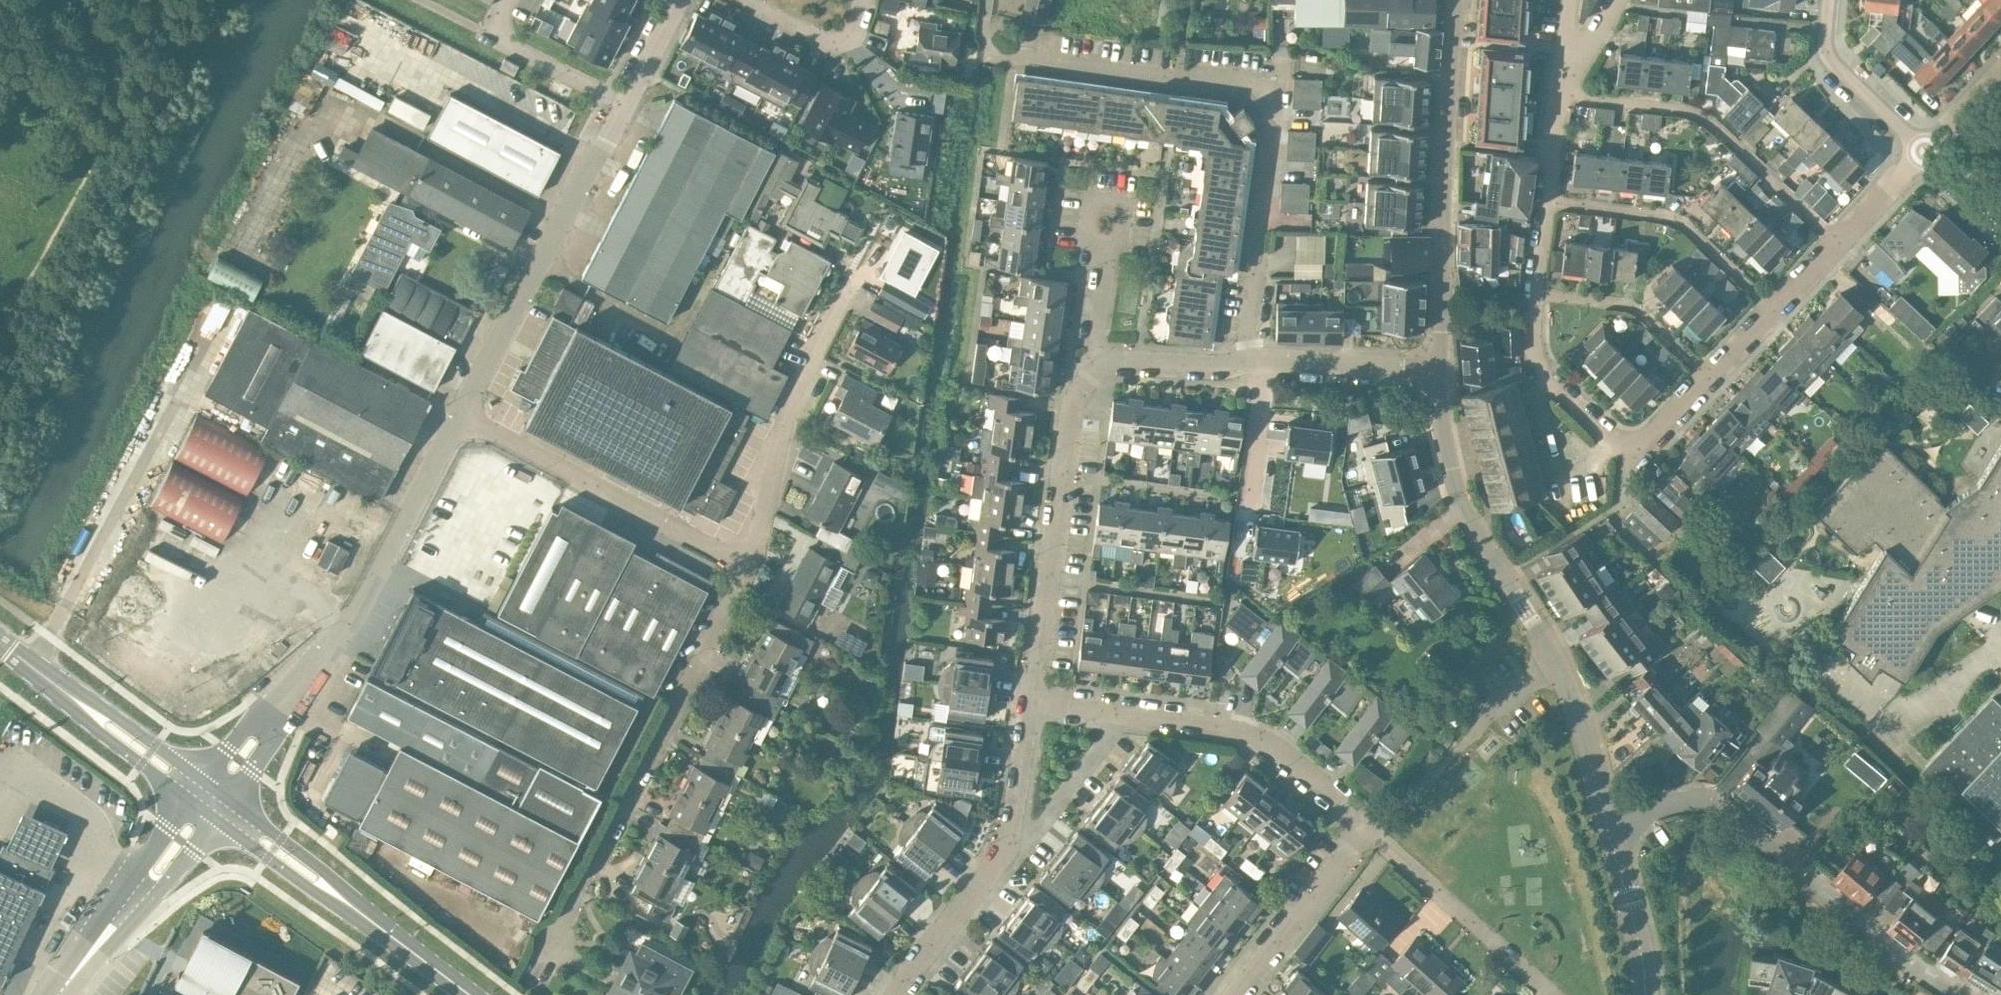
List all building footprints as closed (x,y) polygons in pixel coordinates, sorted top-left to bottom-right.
[(635,2),(630,0),(591,0),(590,2),(589,4),(594,7),(595,6),(620,19),(621,18),(622,19),(627,11),(630,13),(635,2)] [(876,9),(896,14),(899,0),(879,0),(876,9)] [(1044,23),(1049,0),(1026,0),(1022,18),(1044,23)] [(1157,23),(1169,25),(1173,0),(1161,0),(1157,23)] [(1294,19),(1341,20),(1341,21),(1433,24),(1433,0),(1295,0),(1295,7),(1294,19)] [(1477,37),(1522,40),(1525,0),(1480,0),(1477,37)] [(1578,18),(1582,21),(1594,0),(1581,0),(1578,18)] [(1657,5),(1688,8),(1707,10),(1709,11),(1709,9),(1710,0),(1658,0),(1657,5)] [(1868,6),(1884,8),(1881,31),(1872,41),(1885,54),(1892,47),(1907,31),(1897,21),(1899,9),(1900,9),(1901,0),(1868,0),(1868,6)] [(1984,1),(2000,17),(2000,0),(1984,0),(1984,1)] [(628,22),(622,19),(621,18),(620,19),(595,6),(594,7),(589,4),(590,2),(587,1),(576,21),(617,42),(628,22)] [(1984,1),(1967,19),(1986,37),(2000,20),(2000,17),(1984,1)] [(1948,2),(1940,10),(1950,19),(1958,12),(1948,2)] [(686,27),(679,39),(680,39),(682,41),(681,43),(702,54),(722,14),(711,8),(706,17),(697,12),(689,29),(686,27)] [(1687,18),(1687,20),(1706,22),(1707,10),(1688,8),(1687,18)] [(1707,10),(1706,22),(1714,23),(1710,52),(1726,54),(1727,53),(1744,55),(1772,59),(1775,31),(1729,25),(1731,13),(1709,11),(1707,10)] [(702,54),(699,58),(722,70),(724,65),(734,71),(749,41),(739,36),(740,34),(731,30),(736,21),(722,14),(702,54)] [(1646,30),(1648,15),(1639,14),(1637,29),(1646,30)] [(537,30),(542,19),(535,15),(529,26),(537,30)] [(1267,16),(1253,16),(1254,39),(1267,39),(1267,16)] [(1669,33),(1671,18),(1662,18),(1660,32),(1669,33)] [(1671,18),(1669,33),(1678,34),(1680,19),(1671,18)] [(1923,27),(1942,44),(1933,55),(1952,72),(1969,54),(1949,37),(1930,19),(1923,27)] [(1986,37),(1967,19),(1949,37),(1969,54),(1986,37)] [(905,50),(903,66),(933,71),(935,59),(955,62),(960,34),(935,30),(937,23),(921,20),(920,28),(916,52),(905,50)] [(617,42),(576,21),(566,41),(579,48),(578,51),(590,57),(591,54),(607,62),(617,42)] [(1413,65),(1438,67),(1441,30),(1416,28),(1415,32),(1372,28),(1370,48),(1414,52),(1413,65)] [(1909,32),(1892,50),(1900,57),(1910,47),(1925,62),(1916,73),(1914,74),(1915,75),(1924,83),(1933,92),(1952,72),(1933,55),(1909,32)] [(734,71),(729,79),(762,96),(778,65),(787,47),(775,41),(770,50),(761,45),(760,47),(749,41),(734,71)] [(778,65),(762,96),(783,107),(787,98),(799,105),(815,75),(803,69),(804,67),(795,63),(800,54),(787,47),(778,65)] [(1477,123),(1475,142),(1520,145),(1527,51),(1516,50),(1482,48),(1481,67),(1480,77),(1477,113),(1477,123)] [(1709,66),(1705,91),(1717,93),(1729,105),(1721,113),(1736,127),(1737,126),(1745,133),(1759,118),(1760,118),(1768,109),(1760,102),(1762,100),(1747,86),(1741,92),(1724,75),(1726,54),(1710,52),(1709,66)] [(1640,85),(1643,55),(1619,53),(1616,82),(1640,85)] [(1643,55),(1640,85),(1663,87),(1666,58),(1643,55)] [(504,58),(499,67),(513,75),(518,65),(504,58)] [(1666,58),(1663,87),(1687,90),(1691,60),(1666,58)] [(683,72),(677,82),(684,86),(690,75),(683,72)] [(1915,75),(1908,82),(1916,91),(1924,83),(1915,75)] [(1372,98),(1426,101),(1428,79),(1374,76),(1372,98)] [(1018,77),(1013,118),(1169,138),(1188,141),(1187,146),(1197,147),(1201,152),(1199,164),(1204,164),(1194,238),(1178,250),(1166,338),(1207,343),(1218,269),(1231,270),(1244,170),(1250,170),(1255,137),(1239,135),(1240,131),(1253,121),(1242,106),(1230,116),(1224,115),(1226,99),(1180,93),(1180,98),(1018,77)] [(1293,91),(1321,93),(1322,79),(1294,77),(1293,91)] [(853,99),(823,83),(801,124),(832,140),(833,138),(857,150),(870,124),(847,112),(853,99)] [(1292,106),(1320,108),(1321,93),(1293,91),(1292,106)] [(560,151),(450,93),(428,136),(537,194),(560,151)] [(395,95),(387,110),(423,128),(431,114),(395,95)] [(934,95),(932,110),(942,112),(944,96),(934,95)] [(1791,97),(1773,116),(1791,133),(1809,114),(1791,97)] [(629,185),(582,275),(667,320),(704,248),(713,231),(725,209),(735,214),(740,217),(742,213),(757,186),(775,151),(674,98),(636,172),(629,185)] [(1426,101),(1372,98),(1371,119),(1425,122),(1426,101)] [(738,100),(732,112),(739,116),(745,104),(738,100)] [(1595,107),(1594,122),(1603,123),(1604,108),(1595,107)] [(1604,108),(1603,123),(1612,124),(1614,109),(1604,108)] [(931,114),(897,110),(891,156),(924,161),(931,114)] [(1642,113),(1640,127),(1650,128),(1651,114),(1642,112),(1642,113)] [(1651,114),(1650,128),(1659,129),(1661,115),(1651,114)] [(1784,158),(1776,167),(1785,176),(1794,166),(1801,159),(1827,131),(1809,114),(1791,133),(1801,142),(1785,159),(1784,158)] [(1745,133),(1743,135),(1753,144),(1769,127),(1766,123),(1760,118),(1759,118),(1745,133)] [(768,131),(781,138),(787,127),(773,120),(768,131)] [(1369,150),(1423,153),(1424,131),(1370,128),(1369,150)] [(1286,144),(1314,145),(1315,131),(1287,129),(1286,144)] [(356,165),(512,246),(531,211),(374,130),(362,153),(344,143),(337,156),(356,165)] [(1827,131),(1801,159),(1808,167),(1816,158),(1827,168),(1846,149),(1827,131)] [(1314,145),(1286,144),(1286,158),(1314,160),(1314,145)] [(1718,144),(1714,149),(1715,154),(1720,156),(1725,152),(1724,146),(1718,144)] [(1846,149),(1827,168),(1845,186),(1864,166),(1846,149)] [(775,151),(757,186),(771,193),(778,197),(780,198),(784,190),(788,192),(793,195),(797,197),(783,223),(798,230),(804,217),(831,232),(839,235),(840,233),(854,241),(862,226),(848,218),(849,217),(836,210),(824,204),(814,199),(822,185),(807,177),(803,186),(789,178),(798,161),(776,150),(775,151)] [(1423,153),(1369,150),(1367,171),(1421,175),(1423,153)] [(1475,198),(1473,213),(1525,221),(1534,157),(1491,151),(1484,199),(1475,198)] [(1596,183),(1600,154),(1575,151),(1572,180),(1596,183)] [(1619,186),(1623,157),(1600,154),(1596,183),(1619,186)] [(1734,154),(1727,161),(1749,183),(1757,175),(1735,154),(1734,154)] [(1011,173),(1010,178),(1044,183),(1047,161),(1013,156),(1011,173)] [(1643,189),(1646,159),(1623,157),(1619,186),(1643,189)] [(1646,159),(1643,189),(1667,192),(1671,162),(1646,159)] [(997,171),(995,182),(1002,183),(1004,172),(997,171)] [(1004,172),(1002,183),(1009,184),(1007,199),(1007,200),(1046,205),(1047,199),(1042,198),(1044,183),(1010,178),(1011,173),(1004,172)] [(1793,191),(1800,197),(1802,196),(1813,184),(1806,177),(1793,191)] [(1720,180),(1699,202),(1717,219),(1737,197),(1745,188),(1734,178),(1726,186),(1720,180)] [(1365,202),(1419,205),(1421,183),(1367,180),(1365,202)] [(1813,184),(1802,196),(1810,204),(1812,205),(1826,190),(1826,189),(1816,180),(1813,184)] [(1309,183),(1281,181),(1280,196),(1308,198),(1309,183)] [(1755,182),(1743,195),(1749,201),(1761,189),(1762,188),(1755,182)] [(822,185),(814,199),(824,204),(836,210),(844,194),(823,183),(822,185)] [(757,186),(742,213),(757,220),(761,212),(759,211),(763,204),(765,205),(769,197),(771,193),(757,186)] [(1826,190),(1812,205),(1824,217),(1838,201),(1826,190)] [(1755,213),(1734,235),(1751,251),(1771,229),(1761,220),(1773,208),(1775,210),(1783,201),(1774,193),(1770,198),(1766,202),(1758,210),(1755,213)] [(1279,210),(1307,212),(1308,198),(1280,196),(1279,210)] [(1737,197),(1717,219),(1734,235),(1755,213),(1737,197)] [(991,214),(990,224),(996,225),(998,215),(1005,216),(1005,221),(1038,226),(1040,211),(1045,212),(1046,205),(1007,200),(1007,199),(997,198),(995,215),(991,214)] [(1419,205),(1365,202),(1364,223),(1418,227),(1419,205)] [(390,204),(353,273),(384,290),(404,252),(403,251),(410,237),(428,246),(437,230),(390,204)] [(1931,241),(1961,270),(1958,274),(1959,291),(1973,290),(1986,276),(1985,265),(1978,258),(1985,250),(1971,236),(1968,239),(1950,223),(1951,222),(1940,212),(1933,219),(1913,208),(1880,242),(1878,240),(1867,252),(1895,279),(1903,271),(1904,272),(1906,270),(1902,262),(1907,257),(1909,259),(1922,244),(1929,243),(1931,241)] [(725,209),(713,231),(723,237),(735,214),(725,209)] [(1790,209),(1783,217),(1795,229),(1796,228),(1809,241),(1816,233),(1803,221),(1803,220),(1790,209)] [(1590,213),(1580,212),(1578,229),(1588,231),(1590,213)] [(998,215),(996,225),(1004,226),(1001,242),(1040,248),(1041,241),(1036,240),(1038,226),(1005,221),(1005,216),(998,215)] [(1458,223),(1457,242),(1510,243),(1523,245),(1524,234),(1512,233),(1511,233),(1505,232),(1506,224),(1497,224),(1497,223),(1458,223)] [(748,224),(713,289),(744,304),(752,288),(755,282),(753,281),(759,270),(784,283),(775,300),(798,312),(801,314),(805,307),(830,260),(791,239),(786,248),(778,252),(776,255),(767,251),(774,238),(765,233),(756,228),(748,224)] [(1677,230),(1670,226),(1666,234),(1673,237),(1677,230)] [(973,228),(972,238),(979,239),(980,229),(973,228)] [(1771,229),(1751,251),(1768,268),(1789,246),(1771,229)] [(895,254),(884,276),(901,285),(914,291),(930,260),(928,259),(933,247),(903,233),(893,253),(895,254)] [(1430,271),(1429,236),(1391,235),(1391,271),(1430,271)] [(1613,246),(1610,275),(1634,278),(1636,259),(1646,260),(1649,241),(1627,239),(1626,248),(1613,246)] [(1563,250),(1561,270),(1585,272),(1588,243),(1564,241),(1563,250)] [(1040,248),(1001,242),(999,258),(985,256),(984,265),(999,267),(999,265),(1032,269),(1034,254),(1039,255),(1040,248)] [(1457,242),(1457,243),(1457,262),(1457,268),(1459,268),(1474,268),(1474,263),(1481,263),(1481,273),(1497,274),(1497,263),(1505,263),(1505,260),(1521,261),(1522,257),(1523,245),(1510,243),(1457,242)] [(1588,243),(1585,272),(1587,272),(1610,275),(1613,246),(1590,244),(1588,243)] [(1702,267),(1709,259),(1696,247),(1689,255),(1702,267)] [(278,251),(271,263),(283,269),(290,257),(278,251)] [(208,276),(253,299),(263,279),(219,255),(208,276)] [(1709,277),(1719,267),(1711,260),(1694,277),(1702,285),(1709,277)] [(1294,261),(1294,276),(1321,277),(1322,262),(1294,261)] [(1372,275),(1373,263),(1346,262),(1346,274),(1372,275)] [(1670,302),(1690,280),(1673,264),(1653,285),(1670,302)] [(402,272),(361,351),(433,388),(455,346),(457,347),(458,345),(476,311),(402,272)] [(1069,290),(1070,283),(1021,276),(1019,293),(1015,292),(1014,298),(1028,299),(1061,304),(1064,289),(1069,290)] [(1690,280),(1670,302),(1687,318),(1708,297),(1712,293),(1718,286),(1709,277),(1702,285),(1694,277),(1691,281),(1690,280)] [(1333,284),(1333,286),(1343,287),(1343,279),(1333,278),(1333,284)] [(1424,305),(1424,280),(1344,278),(1344,286),(1343,303),(1424,305)] [(1733,285),(1726,278),(1712,293),(1721,298),(1733,285)] [(483,281),(472,302),(490,311),(501,290),(483,281)] [(984,282),(983,293),(994,294),(995,288),(991,283),(984,282)] [(1289,282),(1289,290),(1299,290),(1299,282),(1289,282)] [(1299,282),(1299,290),(1309,290),(1309,283),(1309,282),(1299,282)] [(558,297),(554,303),(574,314),(582,297),(563,286),(560,292),(558,297)] [(1843,330),(1852,338),(1863,326),(1854,318),(1861,311),(1861,310),(1867,303),(1851,287),(1844,295),(1841,292),(1823,311),(1843,330)] [(646,426),(621,471),(675,500),(682,504),(680,507),(695,515),(698,510),(720,522),(733,494),(727,491),(730,485),(718,480),(747,426),(744,424),(749,414),(743,410),(745,405),(765,416),(787,373),(772,365),(791,330),(745,306),(713,289),(672,368),(735,401),(731,409),(717,402),(694,446),(675,436),(673,440),(646,426)] [(902,289),(896,301),(923,315),(930,304),(902,289)] [(340,293),(325,320),(337,326),(351,299),(340,293)] [(1996,295),(1976,316),(1985,325),(1988,322),(2000,334),(2000,300),(1996,295)] [(1708,297),(1687,318),(1705,335),(1725,314),(1708,297)] [(1061,304),(1028,299),(1014,298),(1013,303),(1027,305),(1025,321),(1064,326),(1065,318),(1060,318),(1061,304)] [(1895,299),(1887,307),(1923,340),(1930,332),(1895,299)] [(873,301),(867,313),(896,328),(900,319),(902,316),(881,305),(873,301)] [(1276,301),(1275,338),(1297,339),(1299,302),(1276,301)] [(982,302),(980,313),(991,315),(992,307),(989,303),(982,302)] [(1299,302),(1297,339),(1320,340),(1321,309),(1321,303),(1299,302)] [(1342,333),(1385,334),(1385,329),(1423,330),(1424,305),(1343,303),(1343,309),(1342,333)] [(1889,327),(1896,319),(1879,303),(1872,310),(1889,327)] [(269,426),(276,413),(314,341),(250,307),(206,393),(269,426)] [(1321,309),(1320,340),(1342,340),(1342,333),(1343,309),(1321,309)] [(1809,315),(1793,331),(1799,337),(1827,364),(1852,338),(1843,330),(1823,311),(1814,320),(1809,315)] [(1956,320),(1961,325),(1967,320),(1961,314),(1956,320)] [(980,315),(979,328),(989,329),(991,316),(980,315)] [(521,368),(511,388),(535,401),(536,397),(539,399),(527,422),(621,471),(646,426),(673,440),(675,436),(694,446),(717,402),(554,316),(525,371),(521,368)] [(1976,316),(1972,320),(1981,329),(1985,325),(1976,316)] [(863,319),(847,351),(886,372),(901,344),(877,332),(879,328),(863,319)] [(1008,335),(1007,340),(1056,347),(1058,331),(1063,332),(1064,326),(1025,321),(1023,336),(1008,335)] [(1638,335),(1645,328),(1638,321),(1625,334),(1632,340),(1638,335)] [(1953,322),(1935,340),(1946,351),(1964,333),(1953,322)] [(1583,343),(1591,351),(1585,357),(1602,373),(1623,351),(1608,337),(1612,333),(1602,323),(1583,343)] [(1518,325),(1498,326),(1498,334),(1499,353),(1520,352),(1519,334),(1518,325)] [(1645,328),(1638,335),(1645,343),(1652,335),(1645,328)] [(1490,337),(1460,341),(1462,363),(1464,382),(1469,381),(1471,393),(1516,382),(1517,381),(1521,380),(1520,365),(1493,371),(1492,361),(1490,337)] [(1820,372),(1827,364),(1799,337),(1774,363),(1803,391),(1820,372)] [(1012,346),(1010,362),(1012,362),(1019,363),(1019,364),(1058,369),(1059,362),(1054,361),(1056,347),(1007,340),(1006,345),(1012,346)] [(394,473),(431,402),(314,341),(276,413),(394,473)] [(976,342),(974,357),(985,359),(987,343),(976,342)] [(1670,352),(1663,345),(1640,368),(1619,389),(1637,406),(1658,384),(1646,373),(1653,367),(1654,368),(1670,352)] [(1619,389),(1640,368),(1623,351),(1602,373),(1619,389)] [(974,357),(971,382),(983,383),(987,359),(985,359),(974,357)] [(1012,362),(1010,378),(1003,377),(1002,386),(1017,388),(1017,386),(1050,390),(1052,375),(1057,376),(1058,369),(1019,364),(1019,363),(1012,362)] [(1760,411),(1767,417),(1779,404),(1787,411),(1804,393),(1803,391),(1774,363),(1765,373),(1760,368),(1739,391),(1760,411)] [(844,396),(831,420),(874,443),(890,414),(870,404),(876,392),(845,375),(836,392),(844,396)] [(1471,393),(1462,395),(1462,396),(1462,397),(1479,457),(1492,505),(1492,508),(1493,508),(1493,509),(1496,508),(1516,503),(1517,502),(1534,497),(1537,497),(1547,494),(1546,493),(1540,469),(1534,449),(1535,449),(1536,449),(1537,449),(1536,446),(1535,446),(1534,447),(1533,447),(1532,442),(1529,427),(1531,427),(1530,424),(1528,425),(1523,405),(1525,405),(1524,402),(1522,403),(1517,385),(1516,382),(1471,393)] [(1721,412),(1710,424),(1738,452),(1769,420),(1767,417),(1760,411),(1739,391),(1720,411),(1721,412)] [(992,428),(1030,433),(1033,411),(1013,409),(1014,396),(990,392),(988,406),(995,407),(992,428)] [(1113,400),(1106,452),(1113,453),(1115,438),(1130,440),(1136,397),(1128,396),(1127,401),(1113,400)] [(1151,443),(1156,405),(1142,403),(1142,398),(1136,397),(1130,440),(1144,442),(1143,449),(1157,451),(1158,444),(1151,443)] [(1172,446),(1178,403),(1172,402),(1171,407),(1156,405),(1151,443),(1158,444),(1172,446)] [(1187,455),(1200,457),(1200,450),(1193,449),(1199,411),(1184,409),(1185,404),(1178,403),(1172,446),(1188,448),(1187,455)] [(1969,403),(1958,415),(1977,433),(1988,421),(1970,403),(1969,403)] [(1216,452),(1221,409),(1214,408),(1213,413),(1199,411),(1193,449),(1200,450),(1216,452)] [(1235,470),(1242,417),(1227,415),(1228,410),(1221,409),(1216,452),(1230,454),(1228,469),(1235,470)] [(269,450),(198,413),(174,458),(245,495),(269,450)] [(379,500),(394,473),(276,413),(269,426),(262,439),(379,500)] [(1288,423),(1284,455),(1327,461),(1332,429),(1288,423)] [(1729,464),(1728,463),(1738,452),(1710,424),(1692,442),(1697,447),(1680,464),(1696,479),(1703,471),(1713,481),(1729,464)] [(982,426),(978,449),(982,449),(981,462),(995,464),(1009,466),(1010,453),(1027,455),(1030,433),(992,428),(982,426)] [(1365,456),(1361,458),(1367,482),(1419,468),(1412,444),(1388,450),(1385,439),(1362,445),(1365,456)] [(1881,441),(1813,512),(1855,553),(1874,540),(1882,548),(1829,634),(1852,648),(1848,655),(1846,654),(1845,655),(1869,679),(1871,677),(1870,676),(1878,664),(1904,680),(1935,629),(2000,584),(2000,444),(1976,484),(1944,505),(1936,498),(1939,496),(1881,441)] [(939,443),(938,456),(945,457),(947,444),(939,443)] [(1157,451),(1143,449),(1142,457),(1156,459),(1157,451)] [(1818,449),(1808,459),(1810,461),(1818,468),(1828,458),(1818,449)] [(1200,457),(1187,455),(1186,463),(1192,464),(1199,465),(1200,457)] [(244,498),(173,461),(149,506),(221,542),(244,498)] [(815,495),(806,514),(811,516),(822,522),(816,535),(823,539),(852,553),(858,541),(838,530),(865,478),(833,461),(819,488),(822,489),(818,496),(815,495)] [(974,473),(971,496),(983,498),(1021,503),(1024,480),(1007,478),(1009,466),(995,464),(981,462),(979,474),(974,473)] [(1670,467),(1649,490),(1678,518),(1679,519),(1690,530),(1692,528),(1708,543),(1718,531),(1703,517),(1691,505),(1693,503),(1692,501),(1682,492),(1688,484),(1670,467)] [(1419,468),(1367,482),(1368,483),(1372,481),(1382,516),(1387,515),(1388,514),(1389,518),(1392,526),(1407,522),(1404,510),(1405,510),(1401,498),(1425,492),(1419,468)] [(937,477),(935,487),(948,489),(949,478),(937,477)] [(1789,482),(1779,492),(1787,500),(1797,490),(1789,482)] [(1649,548),(1677,520),(1648,492),(1631,509),(1632,510),(1621,521),(1649,548)] [(1021,503),(983,498),(980,519),(973,518),(971,531),(996,535),(997,522),(1018,525),(1021,503)] [(1099,503),(1092,556),(1099,557),(1101,542),(1116,544),(1121,500),(1114,499),(1113,504),(1099,503)] [(1121,500),(1116,544),(1131,546),(1130,553),(1143,555),(1144,547),(1138,546),(1143,508),(1128,506),(1129,501),(1122,500),(1121,500)] [(1159,549),(1165,506),(1158,505),(1158,510),(1143,508),(1138,546),(1144,547),(1159,549)] [(1181,553),(1186,514),(1171,512),(1171,506),(1165,506),(1159,549),(1174,551),(1173,559),(1186,560),(1187,553),(1181,553)] [(653,693),(712,579),(657,551),(652,560),(552,507),(498,612),(653,693)] [(1202,555),(1208,512),(1200,511),(1199,516),(1186,514),(1181,553),(1187,553),(1202,555)] [(1221,573),(1229,520),(1213,518),(1214,513),(1208,512),(1202,555),(1216,557),(1214,572),(1221,573)] [(935,513),(934,523),(956,526),(957,520),(954,515),(935,513)] [(1751,515),(1751,520),(1754,524),(1759,524),(1762,521),(1762,516),(1759,514),(1756,513),(1751,515)] [(1256,524),(1252,554),(1295,560),(1299,530),(1256,524)] [(996,535),(971,531),(969,544),(976,545),(973,566),(1012,572),(1015,550),(994,547),(996,535)] [(1591,544),(1583,531),(1545,554),(1553,565),(1536,576),(1550,596),(1592,567),(1582,551),(1591,544)] [(808,546),(778,603),(810,620),(820,601),(830,583),(838,587),(848,568),(853,571),(860,558),(852,553),(823,539),(817,551),(808,546)] [(922,548),(921,559),(932,560),(933,551),(931,549),(922,548)] [(1766,548),(1751,564),(1769,581),(1784,566),(1766,548)] [(1143,555),(1130,553),(1129,561),(1142,563),(1143,555)] [(1414,596),(1439,574),(1422,553),(1392,579),(1403,592),(1408,588),(1414,596)] [(1186,560),(1173,559),(1172,566),(1185,568),(1186,560)] [(1592,567),(1550,596),(1563,616),(1579,605),(1586,615),(1622,589),(1613,577),(1604,584),(1593,567),(1602,561),(1602,560),(1592,567)] [(1240,579),(1255,581),(1257,563),(1242,562),(1240,579)] [(1390,583),(1375,565),(1354,583),(1360,591),(1368,601),(1390,583)] [(991,604),(993,591),(1009,593),(1012,572),(973,566),(970,587),(963,586),(961,600),(986,603),(991,604)] [(1139,571),(1138,584),(1153,586),(1154,573),(1139,571)] [(1439,574),(1414,596),(1431,616),(1457,595),(1439,574)] [(1335,593),(1328,599),(1336,607),(1342,602),(1344,605),(1360,591),(1354,583),(1350,579),(1334,592),(1334,593),(1335,593)] [(1669,583),(1658,592),(1663,599),(1675,590),(1669,583)] [(952,585),(950,594),(960,595),(961,586),(952,585)] [(414,589),(373,669),(596,785),(644,694),(484,611),(478,623),(416,590),(414,589)] [(1087,589),(1086,602),(1095,603),(1099,600),(1100,590),(1087,589)] [(1622,608),(1631,601),(1622,589),(1586,615),(1594,625),(1578,637),(1593,656),(1634,624),(1622,608)] [(1115,592),(1113,601),(1127,603),(1128,594),(1115,592)] [(1673,595),(1664,602),(1671,611),(1680,604),(1673,595)] [(986,603),(961,600),(960,614),(966,614),(963,636),(1002,641),(1005,618),(984,616),(986,603)] [(1297,673),(1315,650),(1280,622),(1273,617),(1267,621),(1264,619),(1241,601),(1226,618),(1224,621),(1259,649),(1241,672),(1257,684),(1276,660),(1278,662),(1280,659),(1297,673)] [(1147,638),(1142,673),(1164,675),(1170,627),(1172,614),(1164,613),(1162,626),(1160,639),(1147,638)] [(1084,616),(1077,667),(1078,667),(1079,664),(1100,667),(1104,632),(1091,630),(1093,617),(1084,616)] [(765,628),(753,652),(790,671),(802,647),(808,650),(813,639),(774,619),(768,630),(765,628)] [(1121,670),(1127,622),(1119,620),(1117,634),(1104,632),(1100,667),(1121,670)] [(1127,622),(1121,670),(1142,673),(1147,638),(1134,636),(1136,623),(1127,622)] [(1646,640),(1634,624),(1593,656),(1608,675),(1624,663),(1631,673),(1639,667),(1640,668),(1666,646),(1655,633),(1646,640)] [(1170,627),(1164,675),(1185,678),(1190,643),(1177,642),(1179,628),(1170,627)] [(1190,643),(1185,678),(1190,679),(1206,681),(1205,684),(1207,684),(1213,633),(1204,632),(1192,630),(1190,643)] [(1736,647),(1722,634),(1714,643),(1728,657),(1736,647)] [(1735,662),(1725,673),(1731,679),(1741,668),(1750,658),(1738,646),(1736,647),(1728,657),(1735,662)] [(939,681),(992,689),(993,677),(989,676),(990,670),(991,671),(993,658),(973,655),(973,652),(956,649),(953,664),(950,664),(947,667),(944,670),(942,673),(940,677),(939,681)] [(744,677),(738,687),(778,708),(784,696),(778,693),(789,673),(790,671),(753,652),(741,675),(744,677)] [(1633,678),(1623,687),(1633,697),(1631,699),(1630,700),(1643,714),(1648,710),(1651,714),(1656,709),(1655,707),(1657,705),(1656,704),(1665,695),(1663,692),(1680,676),(1660,655),(1633,678)] [(1328,697),(1345,711),(1364,688),(1328,660),(1289,709),(1305,722),(1324,698),(1326,700),(1328,697)] [(868,665),(867,675),(877,677),(878,666),(868,665)] [(351,750),(325,799),(362,817),(359,823),(538,916),(579,838),(601,795),(541,764),(539,767),(368,678),(349,713),(348,716),(400,743),(387,769),(351,750)] [(992,689),(939,681),(939,685),(939,689),(940,694),(942,697),(945,701),(948,701),(946,717),(963,719),(964,716),(984,719),(986,706),(985,706),(986,700),(990,700),(992,689)] [(730,696),(717,720),(753,739),(760,742),(778,708),(738,687),(733,698),(730,696)] [(1756,760),(1734,789),(1780,826),(1786,819),(1787,819),(1803,798),(1789,787),(1804,769),(1786,754),(1795,743),(1786,737),(1787,736),(1811,707),(1788,689),(1778,702),(1758,726),(1780,744),(1783,746),(1774,758),(1766,768),(1756,760)] [(1690,699),(1680,711),(1671,719),(1673,721),(1665,728),(1663,727),(1659,731),(1675,748),(1692,724),(1705,709),(1710,704),(1698,692),(1690,700),(1690,699)] [(1648,710),(1643,714),(1659,731),(1663,727),(1665,728),(1673,721),(1671,719),(1680,711),(1665,695),(1656,704),(1657,705),(1655,707),(1656,709),(1651,714),(1648,710)] [(1923,770),(1974,819),(1995,839),(2000,833),(2000,704),(1998,700),(1993,696),(1970,720),(1923,770)] [(1393,749),(1411,726),(1376,698),(1337,747),(1352,760),(1371,736),(1374,738),(1376,735),(1393,749)] [(1675,748),(1700,768),(1718,746),(1729,755),(1743,737),(1746,733),(1735,724),(1731,729),(1705,709),(1692,724),(1675,748)] [(1453,710),(1446,718),(1462,730),(1468,722),(1453,710)] [(708,745),(703,756),(736,772),(753,739),(717,720),(705,743),(708,745)] [(920,751),(919,755),(981,764),(983,752),(981,751),(981,752),(978,751),(979,746),(980,746),(982,733),(962,730),(962,727),(945,724),(933,723),(929,724),(927,736),(931,738),(939,739),(936,742),(933,745),(931,749),(930,753),(929,753),(920,751)] [(1441,729),(1435,737),(1447,746),(1448,743),(1452,738),(1441,729)] [(1135,752),(1122,768),(1142,784),(1146,778),(1168,795),(1171,791),(1173,783),(1174,779),(1174,775),(1172,773),(1179,764),(1148,740),(1140,750),(1141,751),(1138,755),(1135,753),(1136,753),(1135,752)] [(864,757),(852,751),(845,764),(856,770),(864,757)] [(1236,751),(1233,756),(1234,763),(1239,766),(1245,758),(1236,751)] [(919,759),(915,786),(924,787),(936,789),(936,791),(935,791),(935,792),(953,794),(953,791),(973,794),(975,781),(974,781),(975,775),(978,776),(979,776),(981,764),(919,755),(919,759)] [(694,765),(682,788),(718,807),(736,772),(703,756),(697,766),(694,765)] [(1704,774),(1703,775),(1710,780),(1716,772),(1710,766),(1704,774)] [(1876,766),(1866,777),(1878,787),(1887,776),(1876,766)] [(1239,816),(1261,789),(1262,789),(1265,785),(1246,770),(1236,783),(1238,784),(1223,803),(1239,816)] [(1098,798),(1140,831),(1142,828),(1144,824),(1145,820),(1145,816),(1145,811),(1143,810),(1150,801),(1120,776),(1112,786),(1113,787),(1109,792),(1107,790),(1107,789),(1106,789),(1098,798)] [(1895,779),(1888,786),(1906,805),(1914,798),(1895,779)] [(662,819),(661,821),(701,841),(717,810),(719,807),(683,789),(682,791),(669,815),(673,817),(670,823),(662,819)] [(1277,801),(1262,789),(1261,789),(1239,816),(1255,829),(1277,801)] [(777,798),(769,811),(780,817),(788,804),(777,798)] [(967,809),(970,802),(960,798),(957,805),(967,809)] [(1140,831),(1098,798),(1090,808),(1091,809),(1092,809),(1094,811),(1091,815),(1090,814),(1082,824),(1113,849),(1120,839),(1122,841),(1126,840),(1130,839),(1134,837),(1137,834),(1140,831)] [(905,821),(947,854),(954,844),(951,842),(954,837),(955,838),(963,828),(947,815),(949,812),(935,801),(926,814),(923,811),(919,812),(915,813),(911,815),(907,818),(905,821)] [(1293,814),(1293,813),(1277,801),(1255,829),(1271,841),(1293,814)] [(18,804),(3,840),(49,860),(64,823),(18,804)] [(965,816),(967,809),(957,805),(955,813),(965,816)] [(1293,814),(1271,841),(1288,855),(1303,836),(1305,837),(1315,825),(1296,810),(1293,813),(1293,814)] [(763,819),(759,828),(768,833),(772,824),(763,820),(763,819)] [(658,836),(647,857),(683,876),(694,855),(702,858),(709,846),(701,841),(661,821),(660,823),(655,834),(658,836)] [(947,854),(905,821),(903,824),(901,828),(900,832),(900,836),(900,841),(903,843),(893,855),(907,866),(909,863),(925,876),(933,866),(932,865),(936,860),(939,863),(947,854)] [(1056,852),(1097,885),(1100,882),(1099,882),(1101,878),(1102,874),(1103,870),(1102,865),(1101,864),(1108,855),(1077,830),(1069,840),(1070,841),(1066,846),(1064,844),(1064,843),(1063,843),(1056,852)] [(1212,851),(1219,843),(1210,836),(1203,844),(1212,851)] [(1190,837),(1183,845),(1189,850),(1195,841),(1190,837)] [(1219,843),(1212,851),(1220,857),(1227,849),(1219,843)] [(55,868),(4,844),(0,852),(0,979),(3,981),(8,970),(7,970),(40,899),(41,900),(46,889),(45,888),(55,868)] [(1177,847),(1170,856),(1178,863),(1179,861),(1187,867),(1193,860),(1185,854),(1177,847)] [(836,850),(830,858),(841,867),(847,859),(837,850),(836,850)] [(750,851),(744,860),(758,868),(764,858),(750,851)] [(1097,885),(1056,852),(1048,862),(1049,863),(1052,865),(1048,869),(1047,868),(1039,878),(1070,903),(1077,893),(1079,895),(1083,894),(1087,893),(1091,891),(1094,888),(1095,888),(1097,885)] [(1860,854),(1837,882),(1864,904),(1887,876),(1860,854)] [(1178,863),(1170,856),(1163,864),(1172,871),(1178,863)] [(637,884),(632,894),(651,905),(649,910),(668,919),(676,901),(671,898),(682,878),(683,876),(647,857),(646,859),(644,857),(644,858),(638,869),(640,870),(634,883),(637,884)] [(1246,857),(1239,865),(1248,872),(1254,863),(1246,857)] [(858,881),(900,913),(907,904),(906,903),(904,901),(907,897),(908,897),(916,887),(900,875),(902,872),(888,861),(879,873),(876,871),(872,872),(868,873),(864,875),(861,878),(858,881)] [(1257,879),(1263,870),(1254,863),(1248,872),(1257,879)] [(1251,891),(1249,892),(1224,873),(1212,889),(1245,915),(1245,916),(1248,919),(1263,900),(1251,891)] [(1894,875),(1877,895),(1887,903),(1900,886),(1903,882),(1894,875)] [(1902,911),(1888,929),(1912,948),(1918,940),(1933,952),(1962,916),(1937,896),(1936,896),(1918,881),(1913,877),(1904,888),(1914,896),(1902,911)] [(900,913),(858,881),(856,884),(854,888),(853,892),(853,896),(853,900),(856,903),(846,915),(860,926),(862,923),(878,935),(886,925),(885,925),(889,920),(891,922),(892,923),(900,913)] [(1013,906),(1055,939),(1057,936),(1058,932),(1060,928),(1060,924),(1060,920),(1058,918),(1065,909),(1034,884),(1027,894),(1028,895),(1024,900),(1021,898),(1022,897),(1021,897),(1013,906)] [(1149,892),(1157,898),(1164,891),(1155,884),(1149,892)] [(1361,888),(1338,914),(1375,947),(1398,921),(1361,888)] [(1245,915),(1212,889),(1199,905),(1232,932),(1245,916),(1245,915)] [(1125,892),(1118,901),(1128,909),(1135,900),(1125,892)] [(1157,898),(1149,892),(1143,900),(1151,907),(1157,898)] [(1232,932),(1199,905),(1186,921),(1192,926),(1220,948),(1232,932)] [(1055,939),(1013,906),(1005,916),(1006,917),(1007,917),(1009,919),(1006,923),(1005,922),(997,932),(1027,957),(1035,947),(1037,949),(1041,948),(1045,947),(1049,945),(1052,942),(1055,939)] [(1104,916),(1096,927),(1107,936),(1115,925),(1104,916)] [(1124,924),(1132,931),(1138,923),(1130,916),(1124,924)] [(676,920),(670,933),(681,939),(688,926),(677,920),(676,920)] [(1331,933),(1317,922),(1295,950),(1309,962),(1331,933)] [(779,924),(774,932),(784,937),(786,933),(785,927),(779,924)] [(1132,931),(1124,924),(1117,933),(1125,940),(1132,931)] [(831,959),(860,974),(866,962),(865,962),(862,961),(864,956),(865,956),(871,945),(853,936),(855,932),(839,925),(832,939),(829,937),(825,939),(821,941),(818,943),(815,947),(813,950),(831,959)] [(1179,942),(1207,964),(1220,948),(1192,926),(1179,942)] [(1961,928),(1941,959),(1961,972),(1962,973),(1979,947),(1985,950),(1991,941),(1996,933),(1987,926),(1978,939),(1961,928)] [(203,994),(291,994),(299,979),(203,927),(186,959),(190,961),(183,975),(179,972),(175,980),(203,994)] [(1449,992),(1461,979),(1415,937),(1392,963),(1397,967),(1386,979),(1399,992),(1411,979),(1428,994),(1453,994),(1449,992)] [(970,960),(1012,993),(1014,990),(1017,982),(1017,978),(1017,974),(1015,972),(1023,963),(992,938),(984,949),(985,949),(981,954),(978,951),(970,960)] [(1962,973),(1995,994),(2000,994),(2000,947),(1991,941),(1985,950),(1979,947),(1962,973)] [(641,942),(625,974),(620,971),(608,994),(609,994),(666,994),(669,989),(677,993),(690,968),(641,942)] [(1179,942),(1167,958),(1194,980),(1195,979),(1207,964),(1179,942)] [(1079,947),(1074,954),(1085,962),(1093,952),(1086,946),(1079,947)] [(831,959),(813,950),(811,954),(812,954),(811,958),(810,962),(811,966),(812,970),(815,972),(808,986),(824,994),(826,991),(835,994),(846,994),(850,988),(849,988),(851,982),(854,984),(855,985),(860,974),(831,959)] [(1199,982),(1195,979),(1194,980),(1168,959),(1167,958),(1160,953),(1159,954),(1161,955),(1158,958),(1157,961),(1154,968),(1153,971),(1153,975),(1159,980),(1160,979),(1160,980),(1168,986),(1173,990),(1171,991),(1176,994),(1189,994),(1199,982)] [(1749,982),(1772,985),(1770,992),(1780,994),(1786,994),(1797,961),(1781,956),(1781,959),(1753,955),(1749,982)] [(970,960),(963,970),(967,973),(963,977),(962,977),(954,987),(965,994),(1011,994),(1012,993),(970,960)] [(1786,994),(1830,994),(1836,982),(1812,969),(1813,967),(1797,961),(1786,994)] [(1083,976),(1091,982),(1098,973),(1090,967),(1083,976)] [(1365,967),(1346,988),(1354,994),(1361,994),(1377,977),(1365,967)] [(1293,994),(1326,994),(1327,994),(1308,980),(1309,978),(1297,968),(1283,986),(1281,985),(1281,986),(1293,994)] [(1091,982),(1083,976),(1076,984),(1085,990),(1091,982)] [(1160,980),(1155,987),(1163,993),(1168,986),(1160,980)] [(1830,994),(1865,994),(1862,993),(1860,994),(1836,982),(1830,994)] [(929,990),(940,994),(945,994),(947,990),(931,983),(929,990)] [(1142,984),(1137,991),(1139,993),(1141,994),(1156,994),(1142,984)] [(1281,986),(1285,990),(1282,994),(1293,994),(1281,986)] [(786,994),(797,994),(799,991),(790,987),(786,994)]
